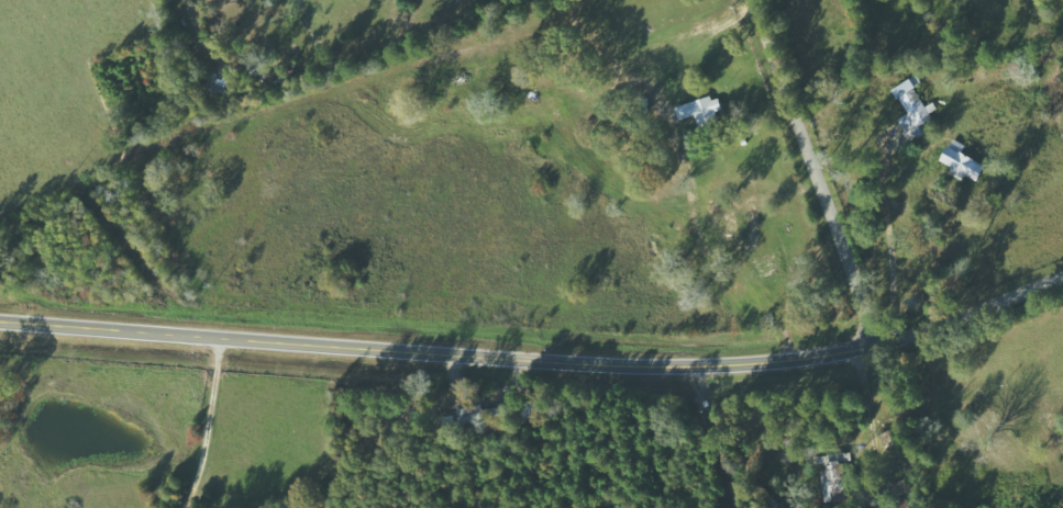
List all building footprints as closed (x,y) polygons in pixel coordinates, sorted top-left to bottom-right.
[(911,141),(927,133),(921,123),(941,113),(936,102),(927,107),(917,87),(924,83),(920,75),(896,88),(910,114),(900,119),(911,141)] [(677,106),(680,120),(698,116),(700,124),(721,120),(719,110),(724,109),(723,104),(707,108),(705,100),(677,106)] [(990,166),(965,151),(968,145),(956,139),(943,162),(980,183),(990,166)] [(478,411),(476,405),(456,409),(460,426),(503,417),(501,406),(478,411)] [(822,471),(825,502),(835,501),(834,493),(848,491),(844,455),(818,458),(819,460),(827,459),(828,470),(822,471)]
